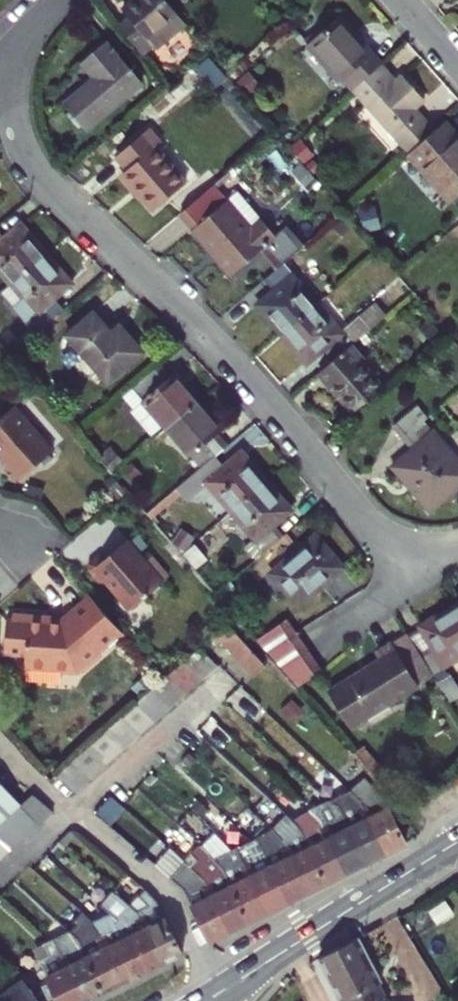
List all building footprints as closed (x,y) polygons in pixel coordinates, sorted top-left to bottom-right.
[(127,27),(147,50),(187,15),(174,0),(145,0),(131,12),(137,19),(127,27)] [(353,82),(363,93),(391,69),(348,21),(318,48),(347,80),(347,82),(349,83),(351,83),(353,82)] [(94,132),(142,91),(143,92),(144,92),(146,91),(147,91),(148,89),(149,88),(149,87),(148,85),(114,45),(89,67),(100,79),(70,105),(94,132)] [(363,93),(417,156),(421,153),(442,134),(421,110),(430,102),(408,77),(402,83),(391,69),(363,93)] [(455,122),(442,134),(421,153),(457,194),(457,126),(455,122)] [(145,188),(175,162),(155,139),(127,163),(140,178),(138,179),(145,188)] [(197,188),(175,162),(145,188),(154,198),(152,199),(166,215),(197,188)] [(231,208),(219,193),(193,215),(227,255),(262,225),(240,200),(231,208)] [(265,228),(262,225),(227,255),(244,275),(270,253),(287,272),(291,269),(315,248),(299,229),(290,236),(275,219),(265,228)] [(1,230),(0,231),(0,262),(18,283),(46,258),(22,229),(9,240),(1,230)] [(46,258),(18,283),(30,297),(21,304),(43,330),(68,309),(57,297),(70,286),(46,258)] [(301,280),(291,269),(287,272),(270,286),(280,297),(268,307),(292,335),(320,311),(297,284),(301,280)] [(112,307),(107,310),(126,332),(130,328),(112,307)] [(107,310),(80,334),(101,358),(137,328),(135,325),(130,328),(126,332),(107,310)] [(344,337),(320,311),(292,335),(317,364),(328,355),(337,366),(365,343),(375,334),(363,320),(344,337)] [(157,351),(137,328),(101,358),(121,382),(157,351)] [(379,358),(365,343),(337,366),(330,372),(362,411),(393,385),(374,362),(379,358)] [(186,376),(175,363),(148,386),(159,398),(151,405),(154,408),(154,413),(160,421),(165,421),(174,431),(182,426),(214,398),(191,372),(186,376)] [(182,426),(214,464),(230,451),(242,441),(232,430),(237,425),(214,398),(182,426)] [(26,404),(0,428),(0,438),(13,452),(15,451),(22,458),(17,463),(16,469),(24,478),(33,478),(53,460),(57,465),(65,457),(61,452),(66,448),(26,404)] [(426,404),(402,425),(411,435),(428,421),(436,415),(426,404)] [(411,435),(420,446),(401,462),(439,505),(457,489),(457,450),(440,430),(437,432),(428,421),(411,435)] [(214,464),(208,470),(217,481),(222,477),(245,505),(272,482),(248,454),(238,462),(230,451),(214,464)] [(179,481),(188,495),(208,484),(199,469),(179,481)] [(272,482),(245,505),(268,531),(257,540),(266,552),(294,528),(285,517),(295,509),(272,482)] [(330,528),(287,564),(313,594),(356,558),(330,528)] [(116,579),(119,576),(143,605),(162,588),(164,590),(172,583),(170,580),(174,577),(139,535),(118,553),(110,551),(101,559),(100,567),(110,579),(116,579)] [(131,629),(100,593),(75,614),(77,616),(71,621),(61,619),(61,618),(61,617),(60,616),(59,615),(58,614),(23,611),(22,616),(17,616),(14,649),(35,651),(34,664),(72,667),(82,658),(91,669),(110,652),(107,649),(131,629)] [(9,604),(0,594),(0,612),(9,604)] [(431,621),(440,636),(429,644),(442,666),(454,659),(452,655),(457,652),(457,604),(431,621)] [(276,661),(239,617),(225,628),(262,673),(276,661)] [(302,634),(290,620),(267,640),(279,654),(302,634)] [(431,621),(419,629),(429,644),(440,636),(431,621)] [(442,666),(429,644),(419,629),(388,648),(392,655),(344,685),(366,720),(377,712),(375,708),(398,693),(401,698),(445,670),(442,666)] [(288,665),(312,645),(302,634),(279,654),(288,665)] [(210,669),(226,655),(209,639),(193,653),(210,669)] [(321,657),(312,645),(288,665),(298,675),(321,657)] [(210,669),(193,653),(178,666),(195,683),(210,669)] [(298,675),(308,687),(331,668),(321,657),(298,675)] [(82,658),(72,667),(71,671),(88,672),(91,669),(82,658)] [(160,682),(177,699),(195,683),(178,666),(160,682)] [(160,682),(143,696),(161,713),(177,699),(160,682)] [(96,737),(80,751),(100,769),(114,754),(96,737)] [(100,769),(80,751),(60,768),(82,788),(100,769)] [(14,812),(29,798),(0,766),(0,825),(14,812)] [(368,795),(395,847),(414,837),(397,803),(400,800),(376,773),(360,788),(368,795)] [(60,803),(41,787),(29,798),(49,816),(60,803)] [(375,857),(395,847),(368,795),(360,788),(360,787),(340,797),(350,807),(375,857)] [(354,867),(375,857),(350,807),(340,797),(319,808),(330,818),(354,867)] [(29,798),(14,812),(34,830),(35,830),(49,816),(29,798)] [(335,876),(354,867),(330,818),(319,808),(300,818),(310,827),(335,876)] [(0,825),(0,827),(18,843),(34,830),(14,812),(0,825)] [(315,887),(335,876),(310,827),(300,818),(300,817),(279,827),(290,838),(315,887)] [(3,858),(18,843),(0,827),(0,855),(3,858)] [(264,835),(297,896),(315,887),(290,838),(279,827),(264,835)] [(243,846),(252,855),(277,906),(297,896),(264,835),(243,846)] [(258,915),(232,865),(222,856),(208,843),(200,851),(207,858),(201,864),(212,875),(238,925),(258,915)] [(243,846),(222,856),(232,865),(258,915),(277,906),(252,855),(243,846)] [(167,865),(182,878),(198,861),(183,848),(167,865)] [(182,878),(196,890),(218,936),(238,925),(212,875),(201,864),(198,861),(182,878)] [(146,908),(173,958),(192,948),(165,895),(161,891),(155,885),(149,893),(159,902),(146,908)] [(153,968),(173,958),(146,908),(125,888),(112,902),(121,911),(128,918),(153,968)] [(89,935),(114,988),(133,977),(108,928),(103,920),(96,910),(94,909),(85,921),(89,925),(84,930),(84,931),(89,935)] [(121,911),(103,920),(108,928),(133,977),(153,968),(128,918),(121,911)] [(95,997),(114,988),(89,935),(84,931),(64,941),(69,945),(95,997)] [(369,932),(328,953),(353,1000),(356,999),(357,1000),(396,1000),(402,998),(392,979),(394,979),(369,932)] [(64,941),(46,951),(71,1000),(86,1000),(95,997),(69,945),(64,941)] [(27,982),(1,1000),(42,1000),(27,982)]
